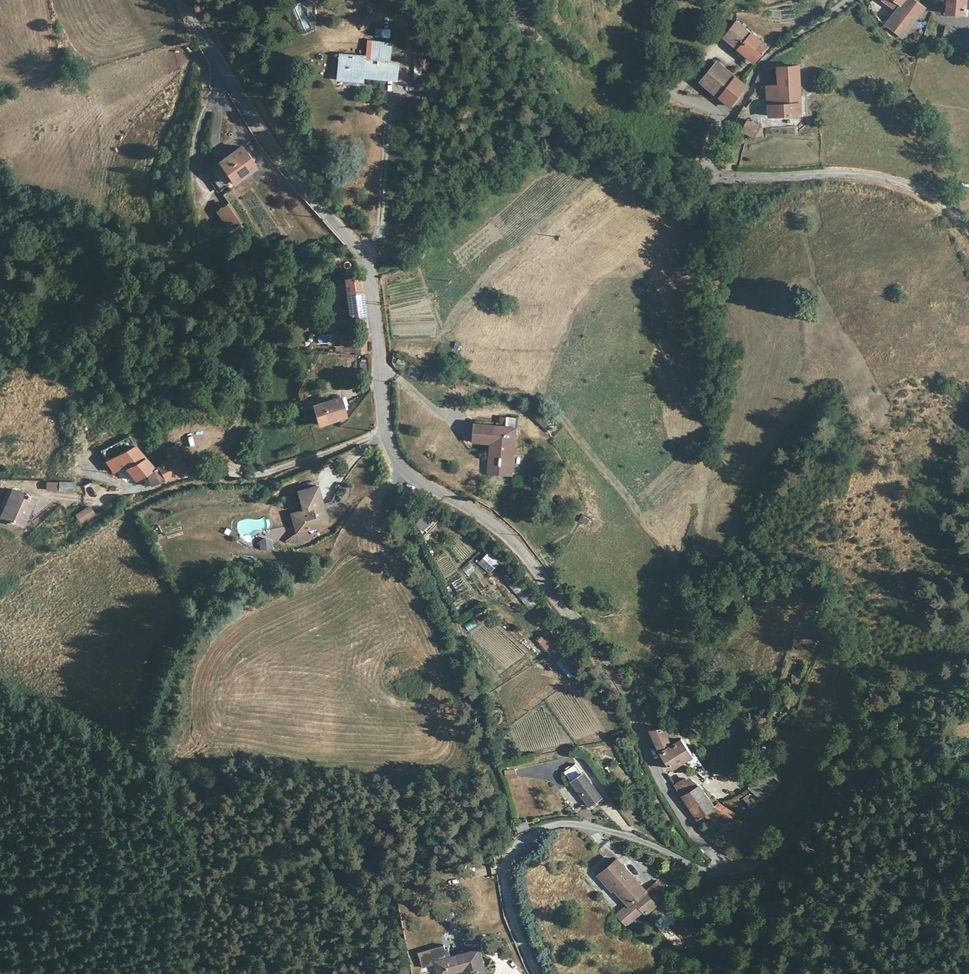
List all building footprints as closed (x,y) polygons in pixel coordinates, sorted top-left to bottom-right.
[(925,6),(918,0),(893,0),(899,5),(883,26),(900,36),(925,6)] [(947,14),(965,14),(966,0),(947,0),(947,14)] [(300,31),(316,31),(316,4),(300,4),(300,31)] [(765,46),(735,20),(724,33),(754,59),(765,46)] [(950,40),(954,30),(947,27),(943,34),(942,37),(950,40)] [(364,57),(341,55),(340,76),(362,80),(363,75),(395,78),(396,63),(364,61),(364,57)] [(717,62),(700,83),(728,107),(745,87),(717,62)] [(797,64),(777,66),(777,84),(769,85),(768,115),(799,113),(797,64)] [(741,131),(752,137),(758,126),(746,120),(741,131)] [(245,149),(209,170),(220,191),(257,170),(245,149)] [(230,204),(217,212),(229,232),(244,223),(230,204)] [(285,247),(296,245),(287,232),(278,236),(285,247)] [(364,312),(361,276),(347,277),(350,312),(364,312)] [(362,336),(353,337),(352,346),(363,348),(362,336)] [(341,416),(336,395),(308,401),(310,421),(341,416)] [(491,440),(489,475),(509,476),(514,425),(494,423),(474,424),(473,438),(491,440)] [(103,449),(110,459),(119,453),(139,439),(136,433),(105,447),(103,449)] [(119,453),(126,464),(138,480),(148,473),(155,463),(139,439),(119,453)] [(87,456),(103,449),(105,447),(101,440),(84,449),(87,456)] [(155,463),(148,473),(157,483),(173,472),(189,467),(191,466),(183,452),(155,463)] [(119,453),(110,459),(116,470),(126,464),(119,453)] [(75,486),(76,476),(60,476),(60,486),(75,486)] [(56,490),(56,480),(45,479),(45,490),(56,490)] [(34,496),(14,485),(0,511),(0,514),(20,524),(34,496)] [(309,506),(308,486),(288,489),(291,507),(283,508),(278,515),(280,529),(292,528),(312,527),(312,521),(320,520),(320,506),(309,506)] [(91,506),(75,515),(81,524),(96,515),(91,506)] [(581,514),(579,521),(587,524),(590,517),(581,514)] [(245,531),(245,537),(255,536),(255,530),(250,524),(245,531)] [(292,528),(280,529),(279,531),(270,535),(277,538),(281,538),(293,537),(292,528)] [(259,550),(273,549),(272,538),(258,538),(259,550)] [(474,560),(489,573),(501,560),(486,547),(474,560)] [(509,569),(502,574),(530,607),(536,602),(509,569)] [(463,624),(467,630),(477,625),(474,618),(463,624)] [(548,650),(556,644),(546,631),(537,637),(548,650)] [(559,648),(549,661),(577,684),(588,671),(559,648)] [(663,724),(650,726),(658,743),(670,766),(692,753),(682,737),(673,742),(663,724)] [(565,772),(574,783),(591,807),(603,798),(586,775),(577,763),(565,772)] [(515,766),(503,767),(505,777),(516,775),(515,766)] [(770,775),(750,790),(749,791),(762,807),(765,805),(783,790),(770,775)] [(675,784),(697,817),(702,814),(708,825),(720,818),(701,784),(688,776),(675,784)] [(509,825),(511,832),(522,830),(521,823),(509,825)] [(615,860),(598,876),(611,890),(613,888),(627,904),(628,905),(643,891),(615,860)] [(654,881),(643,891),(654,903),(665,892),(654,881)] [(628,905),(627,904),(615,916),(625,927),(641,912),(644,914),(655,904),(654,903),(643,891),(628,905)] [(692,936),(667,908),(652,923),(677,950),(692,936)] [(480,973),(500,973),(495,947),(450,955),(453,972),(478,968),(480,973)]
